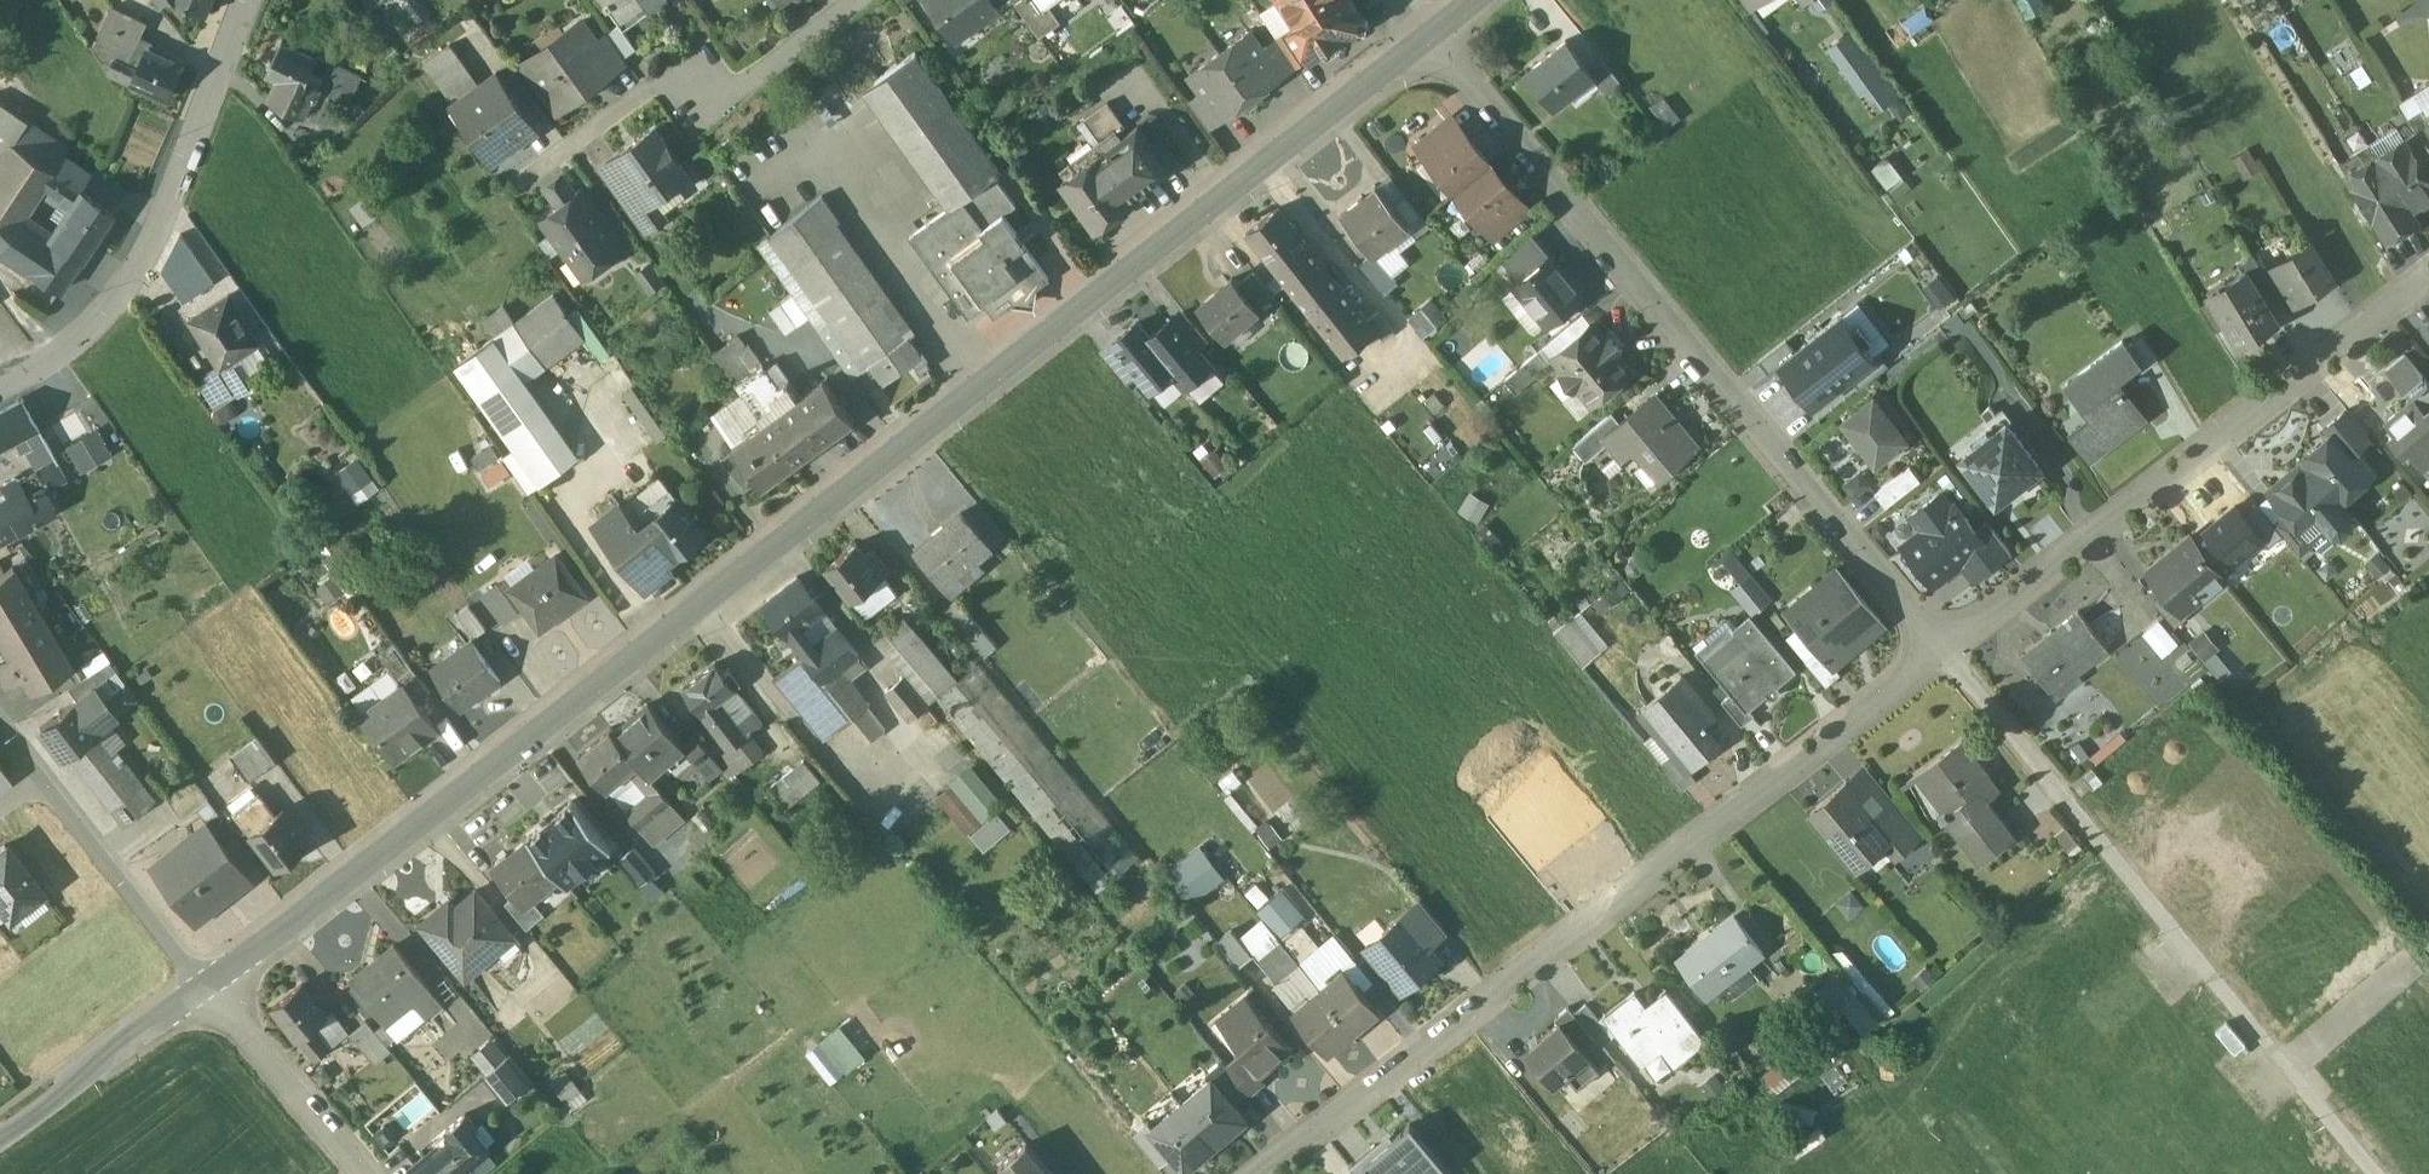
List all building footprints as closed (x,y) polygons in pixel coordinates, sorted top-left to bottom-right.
[(171,2),(208,17),(214,0),(172,0),(171,2)] [(357,1),(364,11),(378,1),(377,0),(358,0),(357,1)] [(497,14),(517,0),(486,0),(497,14)] [(606,12),(610,9),(617,20),(631,11),(634,15),(644,8),(648,15),(659,7),(654,0),(598,0),(606,12)] [(922,1),(955,44),(997,14),(986,0),(923,0),(922,1)] [(997,14),(1011,4),(1009,0),(986,0),(997,14)] [(1011,4),(1041,44),(1062,29),(1048,11),(1047,8),(1042,11),(1034,0),(1009,0),(1011,4)] [(1042,11),(1047,8),(1048,11),(1063,0),(1034,0),(1042,11)] [(1298,27),(1289,33),(1290,34),(1309,63),(1310,64),(1359,32),(1362,20),(1349,0),(1279,0),(1298,27)] [(148,26),(109,6),(99,37),(117,63),(117,62),(138,71),(147,52),(148,53),(152,46),(140,41),(148,26)] [(595,47),(580,26),(524,66),(558,114),(580,98),(579,96),(611,73),(612,72),(595,47)] [(635,53),(618,30),(606,39),(623,62),(635,53)] [(1290,34),(1277,43),(1297,71),(1309,63),(1290,34)] [(1252,35),(1221,56),(1252,99),(1280,80),(1282,82),(1284,80),(1265,52),(1252,35)] [(606,39),(595,47),(612,72),(611,73),(613,76),(626,66),(623,62),(606,39)] [(1565,43),(1528,72),(1527,71),(1525,73),(1554,109),(1555,108),(1555,107),(1572,94),(1567,89),(1588,73),(1592,78),(1593,79),(1594,78),(1588,70),(1566,41),(1564,42),(1565,43)] [(1277,43),(1265,52),(1284,80),(1297,71),(1277,43)] [(318,61),(283,45),(266,78),(275,83),(299,94),(297,97),(299,98),(306,85),(311,75),(318,61)] [(480,90),(450,49),(424,68),(453,109),(480,90)] [(148,53),(147,52),(138,71),(132,85),(168,102),(183,69),(148,53)] [(1252,99),(1221,56),(1191,78),(1203,96),(1222,123),(1226,121),(1224,119),(1252,99)] [(1000,175),(914,57),(875,85),(959,203),(960,204),(969,197),(994,180),(1000,175)] [(1621,85),(1602,60),(1588,70),(1594,78),(1593,79),(1606,96),(1621,85)] [(138,71),(117,62),(117,63),(111,76),(132,85),(138,71)] [(311,75),(306,85),(331,99),(347,108),(362,79),(332,65),(324,81),(311,75)] [(1894,103),(1869,69),(1851,82),(1877,116),(1894,103)] [(1588,73),(1567,89),(1572,94),(1592,78),(1588,73)] [(480,90),(453,109),(492,164),(536,132),(497,78),(480,90)] [(267,100),(310,120),(315,106),(299,98),(297,97),(299,94),(275,83),(274,86),(267,100)] [(331,99),(306,85),(299,98),(315,106),(324,111),(331,99)] [(2400,106),(2408,119),(2422,110),(2426,116),(2428,114),(2428,87),(2400,106)] [(1222,123),(1203,96),(1190,106),(1209,133),(1222,123)] [(1107,104),(1084,120),(1100,142),(1101,144),(1115,134),(1124,128),(1107,104)] [(13,147),(27,125),(0,107),(0,167),(13,147)] [(2408,119),(2417,133),(2423,143),(2424,144),(2428,141),(2428,123),(2425,117),(2426,116),(2422,110),(2408,119)] [(1446,124),(1417,148),(1427,160),(1456,136),(1446,124)] [(69,153),(27,125),(13,147),(56,176),(65,160),(69,153)] [(1115,134),(1101,144),(1100,142),(1060,171),(1066,180),(1061,183),(1093,228),(1097,226),(1099,230),(1104,226),(1101,223),(1103,221),(1106,225),(1111,222),(1108,218),(1110,216),(1113,220),(1118,217),(1115,213),(1117,211),(1120,215),(1124,212),(1121,208),(1123,207),(1126,211),(1131,207),(1128,203),(1132,201),(1131,199),(1171,171),(1154,147),(1150,149),(1136,129),(1120,141),(1115,134)] [(1456,136),(1427,160),(1455,194),(1490,165),(1462,131),(1456,136)] [(2417,133),(2404,141),(2427,177),(2428,176),(2428,152),(2424,144),(2423,143),(2417,133)] [(687,180),(653,134),(614,162),(635,191),(648,209),(656,203),(687,180)] [(2404,141),(2376,158),(2411,213),(2428,201),(2428,177),(2428,176),(2427,177),(2404,141)] [(1,255),(22,223),(24,224),(45,191),(52,196),(62,180),(56,176),(13,147),(0,167),(0,254),(1,255)] [(2252,149),(2236,157),(2247,178),(2262,169),(2252,149)] [(2375,158),(2347,176),(2387,238),(2415,220),(2411,213),(2376,158),(2375,158)] [(94,179),(65,160),(56,176),(62,180),(82,193),(83,194),(94,179)] [(1517,198),(1490,165),(1455,194),(1482,227),(1511,202),(1517,198)] [(2271,191),(2263,172),(2249,178),(2258,197),(2271,191)] [(563,178),(542,191),(552,207),(573,194),(563,178)] [(82,193),(62,180),(52,196),(71,210),(82,193)] [(1015,209),(994,180),(969,197),(990,225),(1002,216),(1003,217),(1015,209)] [(1408,229),(1377,189),(1342,217),(1368,250),(1384,238),(1389,244),(1408,229)] [(648,209),(635,191),(620,201),(646,237),(669,221),(656,203),(648,209)] [(83,194),(82,193),(71,210),(60,226),(94,248),(116,216),(83,194)] [(969,197),(960,204),(959,203),(910,239),(968,320),(990,304),(995,300),(992,296),(1036,264),(1024,247),(1003,217),(1002,216),(990,225),(969,197)] [(590,208),(587,211),(577,198),(544,223),(553,235),(549,238),(573,271),(577,268),(586,281),(620,257),(611,244),(614,241),(590,208)] [(1511,202),(1482,227),(1493,240),(1522,216),(1511,202)] [(908,338),(838,240),(833,244),(808,209),(768,239),(867,370),(871,367),(870,366),(908,338)] [(1367,321),(1279,210),(1247,236),(1344,357),(1376,332),(1367,321)] [(24,224),(22,223),(1,255),(62,296),(83,264),(50,242),(24,224)] [(94,248),(60,226),(50,242),(83,264),(94,248)] [(1534,233),(1500,260),(1520,283),(1549,259),(1550,260),(1553,256),(1534,233)] [(163,272),(185,303),(214,285),(180,238),(163,272)] [(2311,245),(2276,266),(2298,302),(2333,280),(2311,245)] [(1396,282),(1375,255),(1362,266),(1383,293),(1396,282)] [(2264,274),(2254,257),(2240,265),(2244,271),(2245,270),(2258,291),(2270,283),(2264,274)] [(1520,283),(1516,287),(1547,325),(1580,297),(1550,260),(1549,259),(1520,283)] [(1036,264),(992,296),(995,300),(990,304),(996,313),(1012,302),(1032,305),(1035,290),(1048,281),(1036,264)] [(2276,266),(2264,274),(2270,283),(2286,310),(2298,302),(2276,266)] [(2244,271),(2225,283),(2229,289),(2212,299),(2228,325),(2239,344),(2276,321),(2258,291),(2245,270),(2244,271)] [(1275,297),(1253,272),(1238,285),(1259,311),(1275,297)] [(1233,280),(1199,308),(1225,339),(1259,311),(1238,285),(1233,280)] [(676,306),(661,287),(648,297),(663,316),(676,306)] [(228,298),(190,322),(220,369),(258,345),(228,298)] [(553,298),(514,326),(545,369),(583,341),(553,298)] [(793,298),(782,306),(797,328),(808,320),(793,298)] [(2212,299),(2199,307),(2215,333),(2228,325),(2212,299)] [(1445,319),(1428,301),(1412,317),(1428,334),(1445,319)] [(782,306),(770,314),(786,336),(797,328),(782,306)] [(1394,333),(1378,312),(1367,321),(1376,332),(1383,341),(1394,333)] [(1207,341),(1183,313),(1172,323),(1195,351),(1207,341)] [(1848,375),(1873,356),(1842,316),(1794,352),(1779,364),(1810,405),(1848,375)] [(1195,351),(1172,323),(1171,321),(1148,340),(1174,372),(1173,372),(1186,387),(1209,367),(1195,351)] [(1174,372),(1148,340),(1136,325),(1112,345),(1114,347),(1114,346),(1137,374),(1151,391),(1173,372),(1174,372)] [(1593,325),(1553,358),(1565,372),(1561,375),(1574,391),(1578,388),(1591,403),(1631,370),(1618,355),(1622,352),(1609,335),(1605,338),(1593,325)] [(514,326),(459,366),(490,409),(526,384),(545,369),(514,326)] [(716,353),(733,381),(763,363),(746,335),(716,353)] [(2140,337),(2127,347),(2140,364),(2137,367),(2141,373),(2158,360),(2140,337)] [(908,338),(870,366),(871,367),(885,385),(922,357),(908,338)] [(1779,364),(1794,352),(1786,342),(1759,363),(1767,373),(1779,364)] [(2123,342),(2065,386),(2082,408),(2085,406),(2118,381),(2137,367),(2140,364),(2127,347),(2123,342)] [(1137,374),(1114,346),(1114,347),(1103,356),(1126,384),(1137,374)] [(1538,352),(1505,379),(1516,393),(1549,365),(1538,352)] [(1848,375),(1859,390),(1888,368),(1877,353),(1873,356),(1848,375)] [(2405,353),(2386,370),(2407,394),(2425,378),(2405,353)] [(802,397),(789,380),(774,391),(758,369),(735,385),(742,395),(763,424),(793,466),(855,422),(825,380),(802,397)] [(231,399),(214,372),(197,382),(214,410),(231,399)] [(2407,394),(2411,399),(2386,421),(2394,431),(2389,436),(2402,451),(2407,446),(2422,464),(2428,459),(2428,382),(2425,378),(2407,394)] [(2118,381),(2085,406),(2098,423),(2075,441),(2089,460),(2114,440),(2109,434),(2138,412),(2143,419),(2145,417),(2125,392),(2128,390),(2125,387),(2123,389),(2118,381)] [(580,458),(526,384),(490,409),(499,421),(494,425),(514,452),(540,488),(580,458)] [(1699,444),(1657,393),(1622,423),(1622,424),(1607,437),(1610,441),(1609,441),(1626,461),(1634,454),(1656,480),(1699,444)] [(742,395),(712,417),(733,446),(763,424),(742,395)] [(1906,439),(1873,397),(1842,420),(1875,463),(1906,439)] [(0,415),(0,451),(16,443),(38,431),(22,403),(0,415)] [(1989,409),(1980,416),(1987,424),(1995,417),(1989,409)] [(2371,438),(2347,409),(2324,428),(2329,435),(2348,457),(2357,450),(2371,438)] [(1613,412),(1574,445),(1587,460),(1609,441),(1610,441),(1607,437),(1622,424),(1622,423),(1613,412)] [(1987,424),(1956,448),(1963,457),(1976,448),(1972,443),(1987,432),(1990,437),(2005,425),(1998,415),(1995,417),(1987,424)] [(763,424),(733,446),(763,488),(793,466),(763,424)] [(2038,467),(2005,425),(1990,437),(1976,448),(1963,457),(1995,500),(2038,467)] [(38,431),(16,443),(24,456),(46,444),(38,431)] [(1987,432),(1972,443),(1976,448),(1990,437),(1987,432)] [(96,435),(70,450),(83,472),(109,457),(96,435)] [(2348,457),(2329,435),(2303,457),(2306,461),(2333,494),(2348,482),(2353,488),(2363,488),(2373,479),(2373,472),(2374,471),(2357,450),(2348,457)] [(540,488),(514,452),(503,460),(528,496),(540,488)] [(355,506),(379,492),(359,459),(335,472),(355,506)] [(503,461),(482,476),(491,489),(512,474),(503,461)] [(2333,494),(2306,461),(2269,491),(2286,511),(2313,543),(2315,541),(2309,535),(2324,523),(2331,532),(2341,532),(2351,523),(2351,515),(2333,494)] [(56,462),(37,472),(47,490),(66,479),(56,462)] [(1909,468),(1875,494),(1885,507),(1920,481),(1909,468)] [(1860,469),(1844,483),(1856,496),(1872,482),(1860,469)] [(37,472),(25,480),(29,486),(37,482),(43,492),(47,490),(37,472)] [(20,483),(15,481),(5,487),(4,492),(7,498),(0,502),(0,544),(55,515),(43,492),(37,482),(29,486),(25,480),(20,483)] [(660,480),(622,509),(622,510),(633,524),(671,495),(660,480)] [(1478,520),(1490,503),(1473,492),(1461,509),(1478,520)] [(1958,507),(1952,511),(1939,493),(1912,514),(1919,523),(1917,534),(1902,546),(1903,547),(1902,554),(1908,561),(1915,563),(1932,584),(1964,559),(1967,563),(1968,562),(1988,547),(1976,531),(1958,507)] [(676,501),(671,495),(633,524),(648,542),(655,537),(673,559),(704,534),(677,500),(676,501)] [(633,524),(622,510),(611,519),(604,518),(598,523),(598,530),(641,585),(649,586),(666,572),(667,565),(666,565),(667,564),(661,556),(660,557),(648,542),(633,524)] [(2286,511),(2273,522),(2300,554),(2313,543),(2286,511)] [(961,514),(913,553),(948,596),(981,570),(975,563),(990,550),(961,514)] [(2010,551),(1988,523),(1976,531),(1988,547),(1968,562),(1979,575),(2010,551)] [(2324,523),(2309,535),(2315,541),(2321,549),(2333,539),(2331,532),(2324,523)] [(2225,576),(2191,535),(2189,536),(2190,537),(2150,570),(2149,568),(2147,570),(2163,590),(2182,612),(2184,610),(2225,576)] [(868,560),(856,544),(824,570),(850,604),(852,603),(881,579),(888,573),(874,555),(868,560)] [(1750,576),(1730,552),(1722,558),(1742,582),(1750,576)] [(556,557),(511,590),(541,630),(585,598),(556,557)] [(1838,564),(1813,584),(1814,584),(1818,589),(1808,597),(1816,607),(1798,622),(1818,646),(1834,664),(1836,663),(1857,645),(1853,640),(1881,617),(1838,564)] [(0,577),(0,642),(1,644),(45,619),(15,568),(0,577)] [(1768,597),(1750,576),(1742,582),(1742,583),(1760,605),(1768,597)] [(796,579),(763,605),(789,637),(801,628),(822,611),(796,579)] [(881,579),(852,603),(866,620),(895,596),(881,579)] [(1760,605),(1742,583),(1734,589),(1752,611),(1760,605)] [(1813,584),(1787,608),(1798,622),(1816,607),(1808,597),(1818,589),(1814,584),(1813,584)] [(520,614),(499,585),(484,596),(505,625),(520,614)] [(2163,590),(2152,599),(2173,625),(2187,614),(2184,610),(2182,612),(2163,590)] [(977,628),(953,600),(941,610),(964,638),(977,628)] [(484,631),(468,608),(457,615),(474,638),(484,631)] [(822,611),(801,628),(815,646),(836,630),(822,611)] [(1751,613),(1704,651),(1734,688),(1747,704),(1749,702),(1766,689),(1767,691),(1770,692),(1773,693),(1776,692),(1778,691),(1780,689),(1780,687),(1780,684),(1780,682),(1777,679),(1794,665),(1751,613)] [(2080,613),(2045,639),(2043,636),(2022,652),(2050,689),(2106,647),(2080,613)] [(1601,652),(1572,617),(1553,631),(1583,667),(1601,652)] [(1,644),(8,656),(0,661),(0,680),(6,690),(23,680),(31,694),(74,668),(45,619),(1,644)] [(899,623),(874,644),(923,702),(948,682),(899,623)] [(801,628),(789,637),(803,655),(815,646),(801,628)] [(815,646),(803,655),(804,656),(825,683),(841,670),(858,657),(836,630),(815,646)] [(471,640),(432,669),(461,709),(500,681),(471,640)] [(1834,664),(1818,646),(1804,658),(1825,684),(1842,670),(1836,663),(1834,664)] [(825,683),(804,656),(773,681),(824,742),(852,718),(844,707),(825,683)] [(109,664),(70,689),(78,702),(116,673),(109,664)] [(715,665),(683,689),(701,714),(718,702),(740,686),(731,674),(725,678),(715,665)] [(1146,860),(979,665),(950,689),(963,704),(945,719),(1094,898),(1146,860)] [(430,694),(411,668),(398,678),(402,684),(403,684),(417,703),(430,694)] [(841,670),(825,683),(844,707),(860,694),(841,670)] [(78,702),(73,706),(83,721),(114,696),(124,709),(136,700),(116,673),(78,702)] [(1715,714),(1682,675),(1639,711),(1654,729),(1643,738),(1661,760),(1672,751),(1687,769),(1688,768),(1709,751),(1701,742),(1712,733),(1703,724),(1715,714)] [(925,708),(900,679),(884,692),(909,722),(925,708)] [(402,684),(362,713),(395,759),(436,730),(417,703),(403,684),(402,684)] [(1747,704),(1734,688),(1721,698),(1740,722),(1755,709),(1749,702),(1747,704)] [(860,694),(844,707),(852,718),(853,719),(866,708),(869,706),(860,694)] [(114,696),(83,721),(92,733),(93,733),(124,709),(114,696)] [(718,702),(701,714),(728,750),(729,751),(745,739),(734,724),(718,702)] [(681,747),(647,705),(613,734),(638,764),(647,775),(678,749),(681,747),(682,747),(681,747)] [(73,706),(42,730),(61,757),(66,753),(92,733),(83,721),(73,706)] [(885,732),(866,708),(853,719),(872,743),(885,732)] [(751,712),(734,724),(745,739),(762,727),(751,712)] [(942,731),(935,722),(914,740),(934,765),(955,748),(942,731)] [(613,734),(610,731),(579,756),(607,790),(629,771),(638,764),(613,734)] [(110,755),(93,733),(92,733),(66,753),(111,810),(142,785),(116,751),(110,755)] [(276,760),(258,736),(244,746),(262,770),(276,760)] [(715,760),(694,736),(681,747),(682,747),(681,747),(710,782),(722,772),(723,771),(715,760)] [(2000,787),(1962,738),(1916,773),(1944,809),(1936,815),(1939,818),(1943,815),(1978,861),(2014,833),(1986,797),(2000,787)] [(745,739),(729,751),(728,750),(724,753),(738,772),(759,757),(745,739)] [(1687,769),(1672,751),(1661,760),(1683,787),(1695,776),(1688,768),(1687,769)] [(724,753),(715,760),(723,771),(722,772),(728,780),(738,772),(724,753)] [(818,783),(802,763),(769,789),(785,809),(818,783)] [(647,775),(638,764),(629,771),(648,793),(656,786),(647,775)] [(2092,766),(2082,774),(2092,787),(2102,779),(2092,766)] [(11,781),(0,767),(0,790),(11,781)] [(192,777),(167,795),(176,807),(201,789),(192,777)] [(1875,815),(1847,781),(1811,812),(1849,857),(1870,839),(1876,847),(1886,838),(1891,834),(1875,815)] [(984,820),(953,783),(937,797),(968,833),(984,820)] [(142,785),(111,810),(124,827),(155,801),(142,785)] [(648,793),(626,812),(641,829),(671,804),(656,786),(648,793)] [(201,789),(176,807),(182,816),(185,818),(209,801),(201,789)] [(260,792),(235,811),(252,832),(276,812),(260,792)] [(1894,799),(1875,815),(1891,834),(1886,838),(1897,851),(1920,831),(1894,799)] [(611,849),(572,802),(527,838),(553,870),(567,886),(581,874),(587,881),(603,867),(598,860),(611,849)] [(252,832),(251,832),(279,867),(311,841),(284,807),(276,812),(252,832)] [(206,822),(153,863),(162,874),(214,833),(206,822)] [(214,833),(162,874),(198,920),(250,879),(214,833)] [(527,838),(507,855),(506,854),(491,867),(515,895),(523,905),(531,899),(526,893),(553,870),(527,838)] [(1288,852),(1279,842),(1270,850),(1278,860),(1288,852)] [(1204,844),(1168,872),(1193,903),(1229,876),(1204,844)] [(42,895),(7,849),(0,855),(0,907),(7,915),(10,920),(42,895)] [(642,886),(655,875),(634,849),(620,861),(642,886)] [(474,891),(445,916),(439,909),(419,925),(464,979),(513,938),(474,891)] [(523,905),(515,895),(504,904),(526,930),(544,915),(531,899),(523,905)] [(1445,929),(1421,900),(1403,915),(1427,944),(1428,944),(1445,929)] [(1735,913),(1679,957),(1707,994),(1763,950),(1735,913)] [(1427,944),(1403,915),(1367,944),(1402,987),(1439,957),(1428,944),(1427,944)] [(1231,930),(1218,941),(1238,965),(1251,954),(1231,930)] [(1318,945),(1308,933),(1288,950),(1298,962),(1318,945)] [(1288,950),(1280,939),(1258,957),(1277,979),(1273,982),(1294,1007),(1318,986),(1288,950)] [(395,945),(350,979),(384,1024),(427,990),(429,989),(395,945)] [(1343,966),(1318,986),(1353,1028),(1377,1007),(1343,966)] [(1833,1011),(1854,994),(1834,969),(1814,986),(1833,1011)] [(300,984),(271,1006),(295,1039),(297,1038),(312,1027),(325,1017),(300,984)] [(1353,1028),(1318,986),(1294,1007),(1292,1008),(1327,1049),(1353,1028)] [(1665,988),(1646,1004),(1635,989),(1604,1013),(1641,1061),(1661,1046),(1674,1062),(1704,1039),(1665,988)] [(427,990),(384,1024),(395,1038),(438,1004),(427,990)] [(1287,1048),(1244,996),(1222,1014),(1246,1041),(1233,1051),(1238,1057),(1254,1076),(1255,1074),(1287,1048)] [(1613,1035),(1585,1001),(1574,1011),(1596,1038),(1602,1044),(1613,1035)] [(1574,1011),(1568,1004),(1554,1016),(1558,1021),(1560,1020),(1583,1049),(1596,1038),(1574,1011)] [(347,1034),(331,1012),(325,1017),(312,1027),(328,1049),(347,1034)] [(1583,1049),(1560,1020),(1558,1021),(1526,1048),(1554,1082),(1566,1072),(1588,1054),(1583,1049)] [(389,1051),(365,1022),(347,1034),(372,1065),(389,1051)] [(810,1050),(832,1081),(869,1056),(847,1025),(810,1050)] [(312,1027),(297,1038),(313,1060),(328,1049),(312,1027)] [(473,1054),(487,1071),(509,1053),(495,1036),(473,1054)] [(1588,1054),(1566,1072),(1577,1086),(1599,1068),(1588,1054)] [(531,1081),(509,1055),(501,1062),(485,1075),(497,1090),(506,1101),(531,1081)] [(1254,1076),(1238,1057),(1228,1067),(1248,1090),(1260,1080),(1255,1074),(1254,1076)] [(1227,1067),(1221,1059),(1206,1072),(1210,1078),(1211,1077),(1233,1103),(1248,1090),(1228,1067),(1227,1067)] [(1771,1093),(1792,1075),(1779,1060),(1758,1077),(1771,1093)] [(1728,1094),(1715,1073),(1701,1082),(1714,1103),(1728,1094)] [(1210,1078),(1182,1102),(1215,1141),(1244,1116),(1233,1103),(1211,1077),(1210,1078)] [(592,1110),(577,1091),(564,1102),(579,1120),(592,1110)] [(1215,1141),(1182,1102),(1153,1126),(1152,1127),(1173,1153),(1185,1166),(1215,1141)] [(446,1130),(450,1135),(409,1169),(413,1173),(456,1173),(489,1146),(488,1144),(495,1138),(483,1123),(477,1128),(465,1114),(446,1130)] [(1153,1126),(1148,1120),(1132,1134),(1159,1165),(1173,1153),(1152,1127),(1153,1126)] [(1380,1173),(1451,1173),(1454,1172),(1411,1121),(1393,1135),(1366,1158),(1380,1173)] [(395,1139),(384,1126),(374,1134),(385,1147),(395,1139)] [(1357,1173),(1380,1173),(1366,1158),(1393,1135),(1389,1131),(1349,1164),(1357,1173)] [(1026,1143),(998,1166),(1005,1173),(1052,1173),(1026,1143)]
